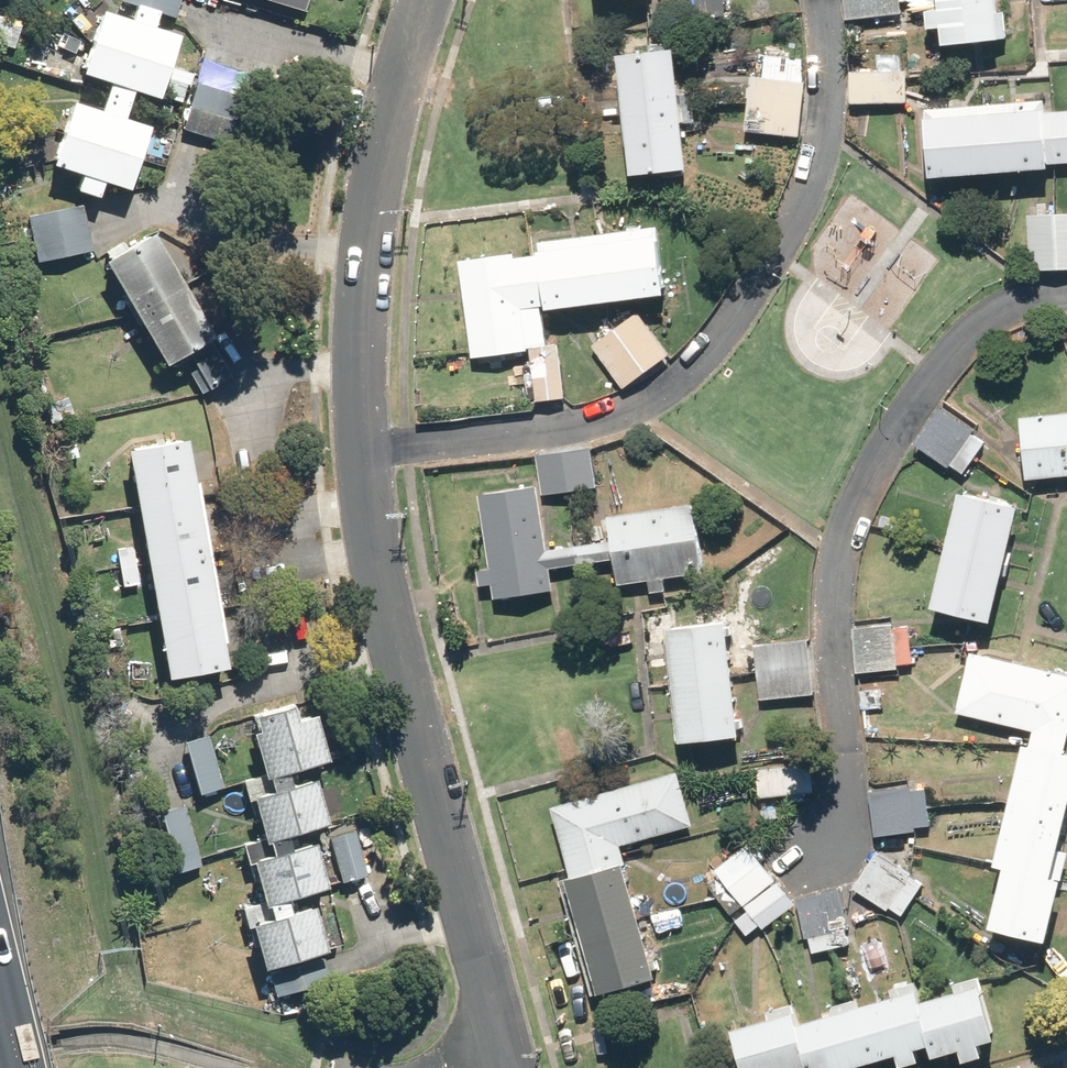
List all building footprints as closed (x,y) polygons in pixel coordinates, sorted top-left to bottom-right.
[(154,15),(173,20),(179,0),(116,0),(110,21),(91,16),(72,80),(100,88),(92,116),(64,108),(45,174),(69,181),(64,198),(92,207),(97,190),(130,199),(149,133),(122,125),(129,101),(156,109),(176,41),(149,33),(154,15)] [(299,17),(304,0),(241,0),(299,17)] [(692,23),(727,17),(724,0),(688,0),(692,23)] [(844,22),(901,16),(899,0),(842,0),(844,22)] [(933,10),(919,12),(922,34),(936,32),(938,48),(995,41),(1008,40),(1005,12),(991,14),(990,0),(932,0),(933,10)] [(669,52),(610,58),(624,182),(684,176),(669,52)] [(848,74),(848,108),(906,107),(905,74),(848,74)] [(804,81),(749,76),(744,135),(800,140),(804,81)] [(239,100),(191,85),(176,132),(225,147),(239,100)] [(1042,115),(1040,100),(920,109),(926,183),(1046,173),(1045,167),(1066,165),(1066,113),(1042,115)] [(80,208),(24,217),(32,264),(88,255),(80,208)] [(1024,217),(1026,274),(1066,273),(1066,215),(1024,217)] [(519,252),(462,260),(478,358),(535,350),(528,308),(548,305),(549,313),(666,295),(656,226),(544,244),(545,256),(520,260),(519,252)] [(200,398),(231,380),(151,238),(128,250),(124,242),(104,254),(108,262),(94,270),(153,376),(179,361),(200,398)] [(635,314),(590,346),(621,391),(667,359),(635,314)] [(555,348),(527,351),(534,405),(561,401),(555,348)] [(938,409),(913,447),(960,478),(985,440),(938,409)] [(1015,419),(1021,485),(1066,481),(1066,414),(1015,419)] [(112,551),(118,590),(139,586),(155,690),(219,680),(182,446),(118,457),(133,548),(112,551)] [(588,448),(534,458),(542,500),(595,491),(588,448)] [(574,569),(571,547),(544,551),(535,488),(476,497),(487,575),(476,577),(478,591),(489,589),(491,604),(551,596),(547,573),(574,569)] [(1015,509),(954,495),(925,613),(986,628),(1015,509)] [(614,588),(646,584),(648,597),(666,594),(664,581),(702,576),(691,506),(601,519),(605,542),(571,547),(574,569),(611,564),(614,588)] [(722,627),(663,632),(673,750),(733,744),(722,627)] [(907,628),(892,629),(891,627),(853,630),(856,675),(895,672),(894,667),(910,666),(907,628)] [(753,646),(758,702),(813,698),(809,642),(753,646)] [(952,717),(1030,735),(1026,750),(1018,748),(991,872),(997,873),(984,934),(1042,947),(1056,884),(1045,882),(1066,789),(1066,790),(1066,753),(1065,752),(1066,743),(1066,678),(966,656),(952,717)] [(268,774),(269,779),(293,772),(332,761),(320,716),(301,722),(297,706),(258,716),(263,734),(257,736),(268,774)] [(210,735),(187,742),(202,796),(226,789),(210,735)] [(755,771),(758,801),(816,796),(813,766),(755,771)] [(567,883),(557,886),(590,1003),(656,985),(619,850),(692,830),(676,771),(546,808),(567,883)] [(268,838),(270,844),(290,838),(332,825),(319,781),(298,787),(293,772),(269,779),(268,774),(245,780),(252,802),(257,800),(268,838)] [(867,794),(874,838),(932,829),(925,786),(867,794)] [(204,867),(186,805),(161,812),(179,874),(204,867)] [(359,830),(330,838),(342,884),(371,876),(364,851),(359,830)] [(257,864),(269,907),(290,901),(330,889),(318,846),(295,853),(290,838),(270,844),(268,838),(245,845),(250,866),(257,864)] [(745,939),(758,928),(762,933),(794,907),(746,846),(713,872),(745,912),(732,923),(745,939)] [(875,852),(850,890),(900,922),(924,884),(875,852)] [(839,892),(795,901),(807,958),(851,948),(839,892)] [(256,928),(268,972),(330,952),(317,910),(294,916),(290,901),(269,907),(267,900),(243,907),(249,930),(256,928)] [(328,972),(325,959),(271,973),(278,998),(332,984),(328,972)] [(916,1067),(913,1057),(923,1054),(926,1064),(953,1057),(956,1067),(957,1067),(978,1062),(975,1051),(993,1046),(974,979),(948,986),(951,996),(921,1004),(916,983),(886,991),(889,1000),(858,1009),(856,1000),(825,1008),(827,1017),(799,1025),(793,1003),(761,1012),(765,1024),(726,1034),(736,1067),(873,1067),(889,1064),(891,1067),(913,1067),(916,1067)]
